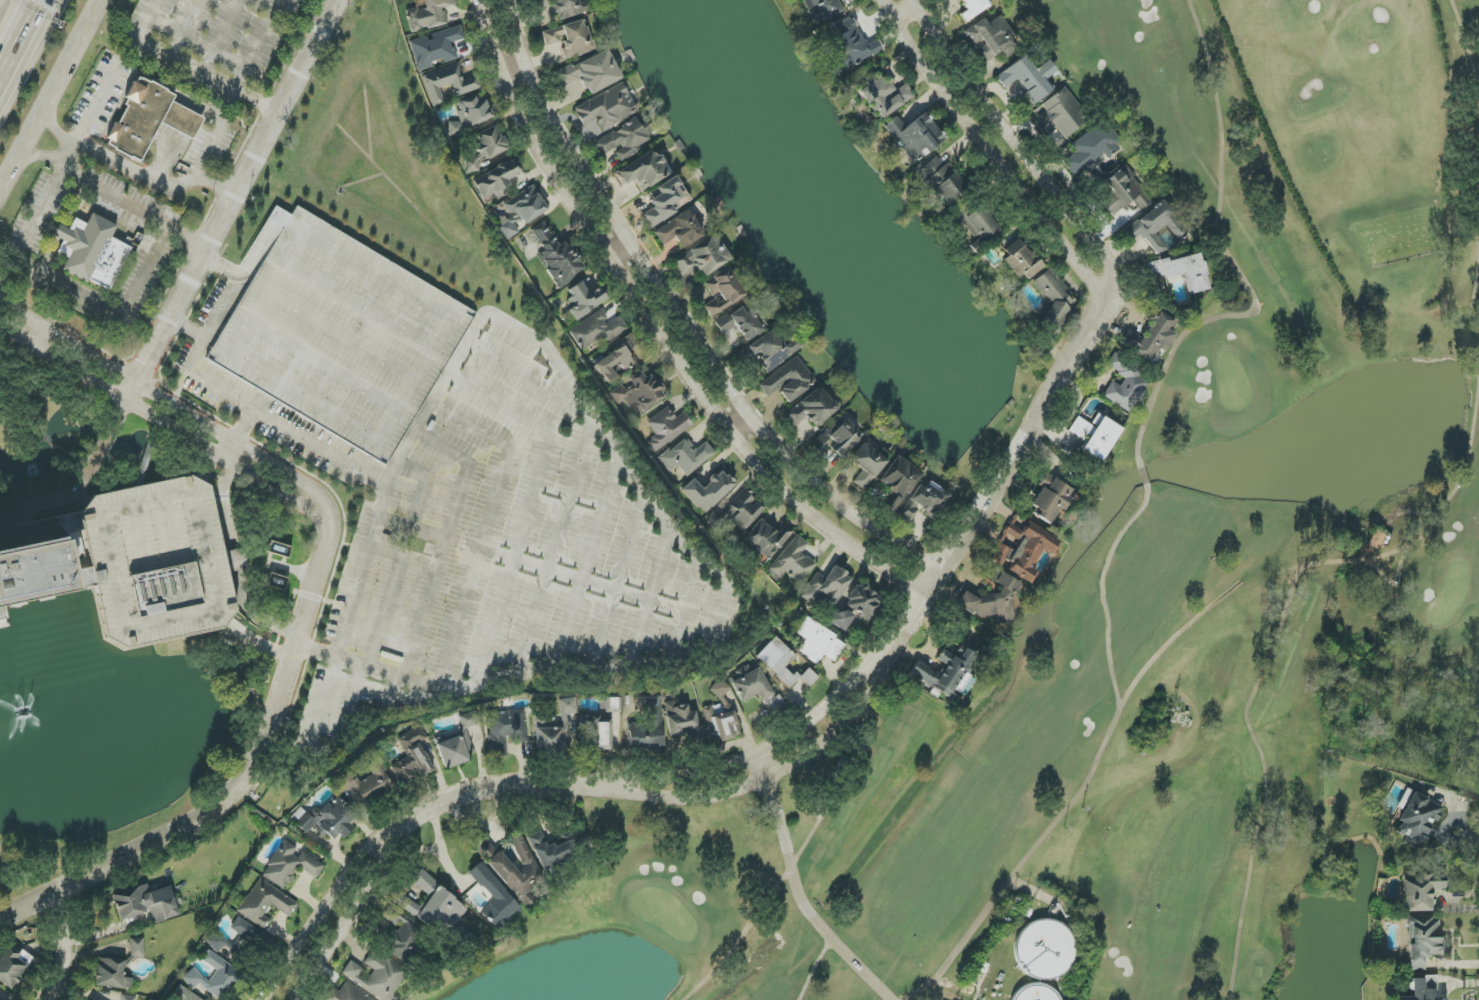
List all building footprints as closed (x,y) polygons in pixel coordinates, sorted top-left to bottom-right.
[(444,8),(456,6),(455,0),(424,0),(425,7),(406,11),(410,32),(447,25),(444,8)] [(576,0),(537,0),(538,4),(553,0),(557,19),(593,12),(591,0),(589,0),(577,3),(576,0)] [(837,0),(802,0),(814,26),(843,12),(837,0)] [(986,0),(960,0),(966,11),(960,15),(964,22),(990,7),(986,0)] [(984,19),(965,31),(975,48),(985,62),(1002,52),(1005,58),(1018,50),(1010,37),(1013,35),(1001,15),(987,24),(984,19)] [(831,74),(883,53),(878,39),(864,45),(852,16),(827,26),(839,56),(826,62),(831,74)] [(542,32),(546,47),(560,43),(565,59),(593,51),(584,20),(542,32)] [(417,71),(433,67),(431,62),(443,59),(444,63),(457,59),(452,43),(465,40),(461,26),(428,35),(429,36),(409,41),(417,71)] [(557,72),(564,86),(580,78),(588,95),(621,79),(607,49),(557,72)] [(1052,91),(1045,80),(1057,72),(1049,60),(1035,70),(1025,56),(996,76),(1004,89),(1017,80),(1033,104),(1052,91)] [(422,77),(432,107),(444,103),(440,89),(452,84),(456,97),(482,88),(477,74),(463,79),(458,64),(422,77)] [(881,119),(914,97),(906,84),(893,92),(882,74),(858,90),(873,114),(876,112),(881,119)] [(160,123),(194,139),(204,118),(172,103),(176,94),(137,76),(105,145),(142,162),(160,123)] [(638,111),(621,82),(574,110),(584,127),(595,120),(603,133),(638,111)] [(1041,105),(1046,111),(1034,120),(1048,137),(1058,130),(1064,138),(1089,120),(1065,87),(1041,105)] [(446,125),(451,139),(464,134),(462,130),(493,118),(486,101),(478,104),(475,96),(457,103),(460,111),(456,113),(459,120),(446,125)] [(884,127),(913,164),(945,139),(925,113),(905,128),(897,117),(884,127)] [(594,143),(602,157),(614,151),(620,163),(640,151),(638,146),(650,139),(647,135),(650,133),(640,116),(594,143)] [(1070,144),(1076,153),(1064,161),(1075,177),(1104,156),(1105,157),(1122,145),(1105,120),(1070,144)] [(480,170),(477,162),(507,152),(497,126),(474,134),(481,154),(462,161),(466,175),(480,170)] [(623,186),(634,179),(642,192),(671,173),(659,155),(655,158),(650,150),(615,173),(623,186)] [(918,170),(944,207),(967,191),(940,154),(918,170)] [(483,201),(501,193),(500,190),(511,185),(508,179),(519,174),(514,161),(473,178),(483,201)] [(1104,182),(1113,193),(1101,201),(1113,216),(1132,201),(1140,211),(1152,201),(1125,166),(1104,182)] [(653,207),(642,215),(651,229),(680,209),(676,202),(687,195),(674,176),(655,188),(659,194),(649,201),(653,207)] [(547,210),(533,185),(504,202),(513,217),(498,226),(507,240),(519,233),(516,228),(547,210)] [(1131,226),(1157,257),(1168,248),(1156,234),(1165,226),(1178,241),(1190,232),(1163,200),(1131,226)] [(999,230),(983,205),(960,220),(976,245),(999,230)] [(653,233),(662,246),(674,238),(683,250),(705,234),(687,209),(653,233)] [(109,292),(130,247),(111,238),(117,226),(92,214),(87,224),(75,219),(70,230),(59,225),(54,237),(64,241),(58,253),(69,258),(63,270),(109,292)] [(576,254),(564,242),(559,245),(553,236),(548,231),(543,222),(535,226),(531,230),(543,251),(538,256),(553,281),(560,289),(568,284),(581,271),(584,269),(576,254)] [(731,260),(715,234),(673,260),(682,274),(696,265),(704,277),(731,260)] [(1008,256),(1004,259),(1024,283),(1043,268),(1018,238),(1003,251),(1008,256)] [(1187,295),(1208,290),(1200,254),(1167,261),(1167,259),(1149,262),(1153,280),(1182,274),(1187,295)] [(746,296),(728,267),(703,283),(713,299),(703,305),(711,318),(746,296)] [(1032,281),(1051,309),(1041,315),(1050,328),(1079,309),(1052,268),(1032,281)] [(601,287),(587,294),(582,283),(566,290),(574,307),(568,310),(573,319),(608,303),(601,287)] [(722,335),(736,326),(746,341),(768,327),(755,306),(745,312),(741,306),(715,323),(722,335)] [(569,330),(581,350),(603,337),(606,343),(628,330),(620,315),(609,322),(603,310),(569,330)] [(1143,339),(1128,331),(1121,344),(1152,361),(1159,349),(1165,352),(1175,334),(1170,331),(1176,322),(1158,312),(1143,339)] [(792,332),(779,341),(772,330),(747,347),(754,356),(756,355),(768,372),(802,347),(792,332)] [(622,347),(593,365),(605,383),(616,376),(610,368),(620,362),(625,370),(634,364),(626,351),(637,344),(631,334),(619,342),(622,347)] [(1106,366),(1125,377),(1120,386),(1112,381),(1103,396),(1130,413),(1153,377),(1114,353),(1106,366)] [(758,385),(767,397),(778,390),(788,403),(816,383),(797,357),(758,385)] [(611,394),(617,405),(625,401),(629,409),(633,406),(638,415),(666,399),(652,374),(645,379),(641,372),(629,379),(631,382),(611,394)] [(785,415),(795,426),(805,417),(816,429),(838,408),(817,386),(785,415)] [(655,453),(693,425),(684,412),(675,418),(667,407),(646,422),(655,436),(647,442),(655,453)] [(1122,430),(1098,414),(1091,424),(1096,427),(1081,449),(1100,462),(1122,430)] [(841,458),(863,437),(842,415),(812,444),(818,450),(829,440),(835,445),(831,449),(841,458)] [(1093,427),(1078,417),(1068,431),(1084,441),(1093,427)] [(658,458),(669,473),(678,466),(686,477),(715,454),(705,441),(694,449),(685,437),(658,458)] [(849,460),(862,470),(852,483),(864,491),(886,461),(862,443),(849,460)] [(879,483),(896,493),(887,508),(897,514),(921,471),(895,456),(879,483)] [(705,515),(736,485),(721,470),(702,488),(693,479),(681,490),(705,515)] [(1050,525),(1058,509),(1062,510),(1073,490),(1045,474),(1038,486),(1042,488),(1028,513),(1050,525)] [(918,485),(897,515),(908,522),(918,508),(934,518),(949,495),(929,482),(924,489),(918,485)] [(764,509),(743,490),(720,516),(715,511),(706,521),(715,529),(720,523),(729,531),(735,524),(744,532),(764,509)] [(744,540),(769,561),(793,532),(783,524),(776,532),(761,519),(744,540)] [(1008,523),(988,559),(1005,568),(1004,570),(1029,583),(1035,571),(1030,568),(1036,556),(1039,557),(1043,550),(1052,555),(1060,541),(1026,522),(1022,530),(1008,523)] [(1368,545),(1379,550),(1385,536),(1374,531),(1368,545)] [(801,553),(808,544),(796,535),(769,569),(781,579),(786,573),(800,584),(815,564),(801,553)] [(2,611),(56,600),(45,545),(0,554),(0,611),(2,611)] [(801,598),(816,606),(821,597),(836,605),(851,577),(832,566),(826,578),(815,572),(801,598)] [(965,592),(958,604),(958,607),(977,617),(996,615),(997,623),(1012,621),(1011,602),(1020,583),(994,569),(988,580),(1000,587),(1001,593),(982,595),(979,600),(965,592)] [(285,591),(288,578),(270,573),(266,586),(285,591)] [(869,620),(881,596),(855,583),(843,607),(869,620)] [(852,619),(835,608),(827,622),(844,632),(852,619)] [(835,662),(846,642),(804,618),(795,633),(805,639),(798,652),(818,664),(823,655),(835,662)] [(756,658),(790,688),(798,679),(809,688),(818,677),(808,668),(799,679),(786,667),(796,656),(774,637),(756,658)] [(951,700),(956,691),(965,696),(974,680),(966,675),(977,656),(960,646),(953,656),(942,649),(935,660),(944,665),(938,675),(917,661),(909,674),(951,700)] [(759,667),(752,671),(749,666),(728,678),(742,703),(757,695),(761,701),(773,694),(759,667)] [(731,705),(722,697),(731,689),(720,679),(709,691),(728,709),(731,705)] [(663,749),(661,697),(643,698),(644,723),(628,724),(629,751),(663,749)] [(536,754),(570,752),(569,714),(577,714),(576,699),(560,699),(561,719),(535,720),(536,754)] [(620,713),(620,699),(602,699),(602,713),(620,713)] [(719,742),(741,736),(735,711),(715,716),(712,705),(702,708),(707,728),(715,726),(719,742)] [(463,730),(481,723),(476,710),(459,717),(463,730)] [(487,713),(490,759),(508,758),(507,742),(527,741),(525,711),(487,713)] [(590,750),(611,751),(612,717),(581,716),(581,743),(590,743),(590,750)] [(390,766),(400,787),(433,771),(420,743),(427,740),(421,727),(398,738),(407,758),(390,766)] [(470,761),(467,753),(473,751),(466,730),(435,740),(445,770),(470,761)] [(353,788),(362,806),(395,790),(378,756),(366,762),(373,776),(357,783),(351,771),(332,780),(339,795),(353,788)] [(1444,808),(1412,792),(1397,821),(1401,823),(1396,832),(1406,837),(1403,843),(1418,851),(1434,821),(1436,822),(1444,808)] [(290,820),(308,833),(313,827),(332,841),(338,834),(343,838),(359,817),(333,797),(321,812),(315,807),(310,815),(299,807),(290,820)] [(527,838),(544,870),(585,849),(575,829),(560,837),(562,840),(549,847),(541,831),(527,838)] [(525,907),(530,905),(536,899),(529,891),(542,880),(523,835),(511,840),(523,868),(517,873),(487,839),(477,848),(479,852),(487,861),(488,863),(525,907)] [(302,851),(301,854),(283,842),(262,875),(284,890),(299,867),(317,878),(325,866),(302,851)] [(480,911),(495,928),(505,920),(506,922),(521,910),(481,862),(469,872),(492,901),(480,911)] [(468,910),(420,870),(411,881),(429,896),(419,908),(400,892),(395,898),(444,938),(468,910)] [(1403,912),(1433,911),(1432,890),(1445,889),(1445,876),(1402,878),(1403,912)] [(299,904),(258,878),(237,912),(265,930),(271,921),(263,916),(270,905),(290,918),(299,904)] [(390,904),(380,918),(396,930),(384,947),(403,961),(425,931),(390,904)] [(1408,971),(1424,971),(1424,956),(1447,956),(1446,947),(1440,947),(1439,917),(1408,917),(1408,971)] [(215,932),(207,945),(219,952),(220,951),(242,964),(254,945),(262,950),(269,938),(237,918),(231,928),(240,934),(234,944),(215,932)] [(1070,921),(1019,923),(1020,964),(1029,964),(1029,977),(1072,976),(1070,921)] [(144,957),(144,938),(131,939),(131,957),(144,957)] [(32,958),(7,944),(0,957),(0,982),(14,990),(32,958)] [(341,975),(382,999),(389,999),(407,970),(373,949),(364,964),(374,970),(367,981),(359,976),(364,969),(350,961),(341,975)] [(203,961),(213,967),(216,971),(209,981),(201,976),(194,968),(185,976),(183,979),(193,990),(198,985),(222,999),(228,990),(236,984),(243,988),(248,980),(240,971),(209,951),(203,961)] [(124,960),(97,959),(96,987),(133,988),(133,978),(124,978),(124,960)] [(1396,997),(1396,999),(1447,999),(1447,996),(1437,996),(1437,977),(1412,977),(1412,997),(1396,997)] [(345,983),(339,992),(333,988),(325,999),(372,999),(345,983)] [(1055,984),(1012,989),(1014,999),(1057,999),(1055,984)] [(181,986),(172,999),(203,999),(181,986)]
